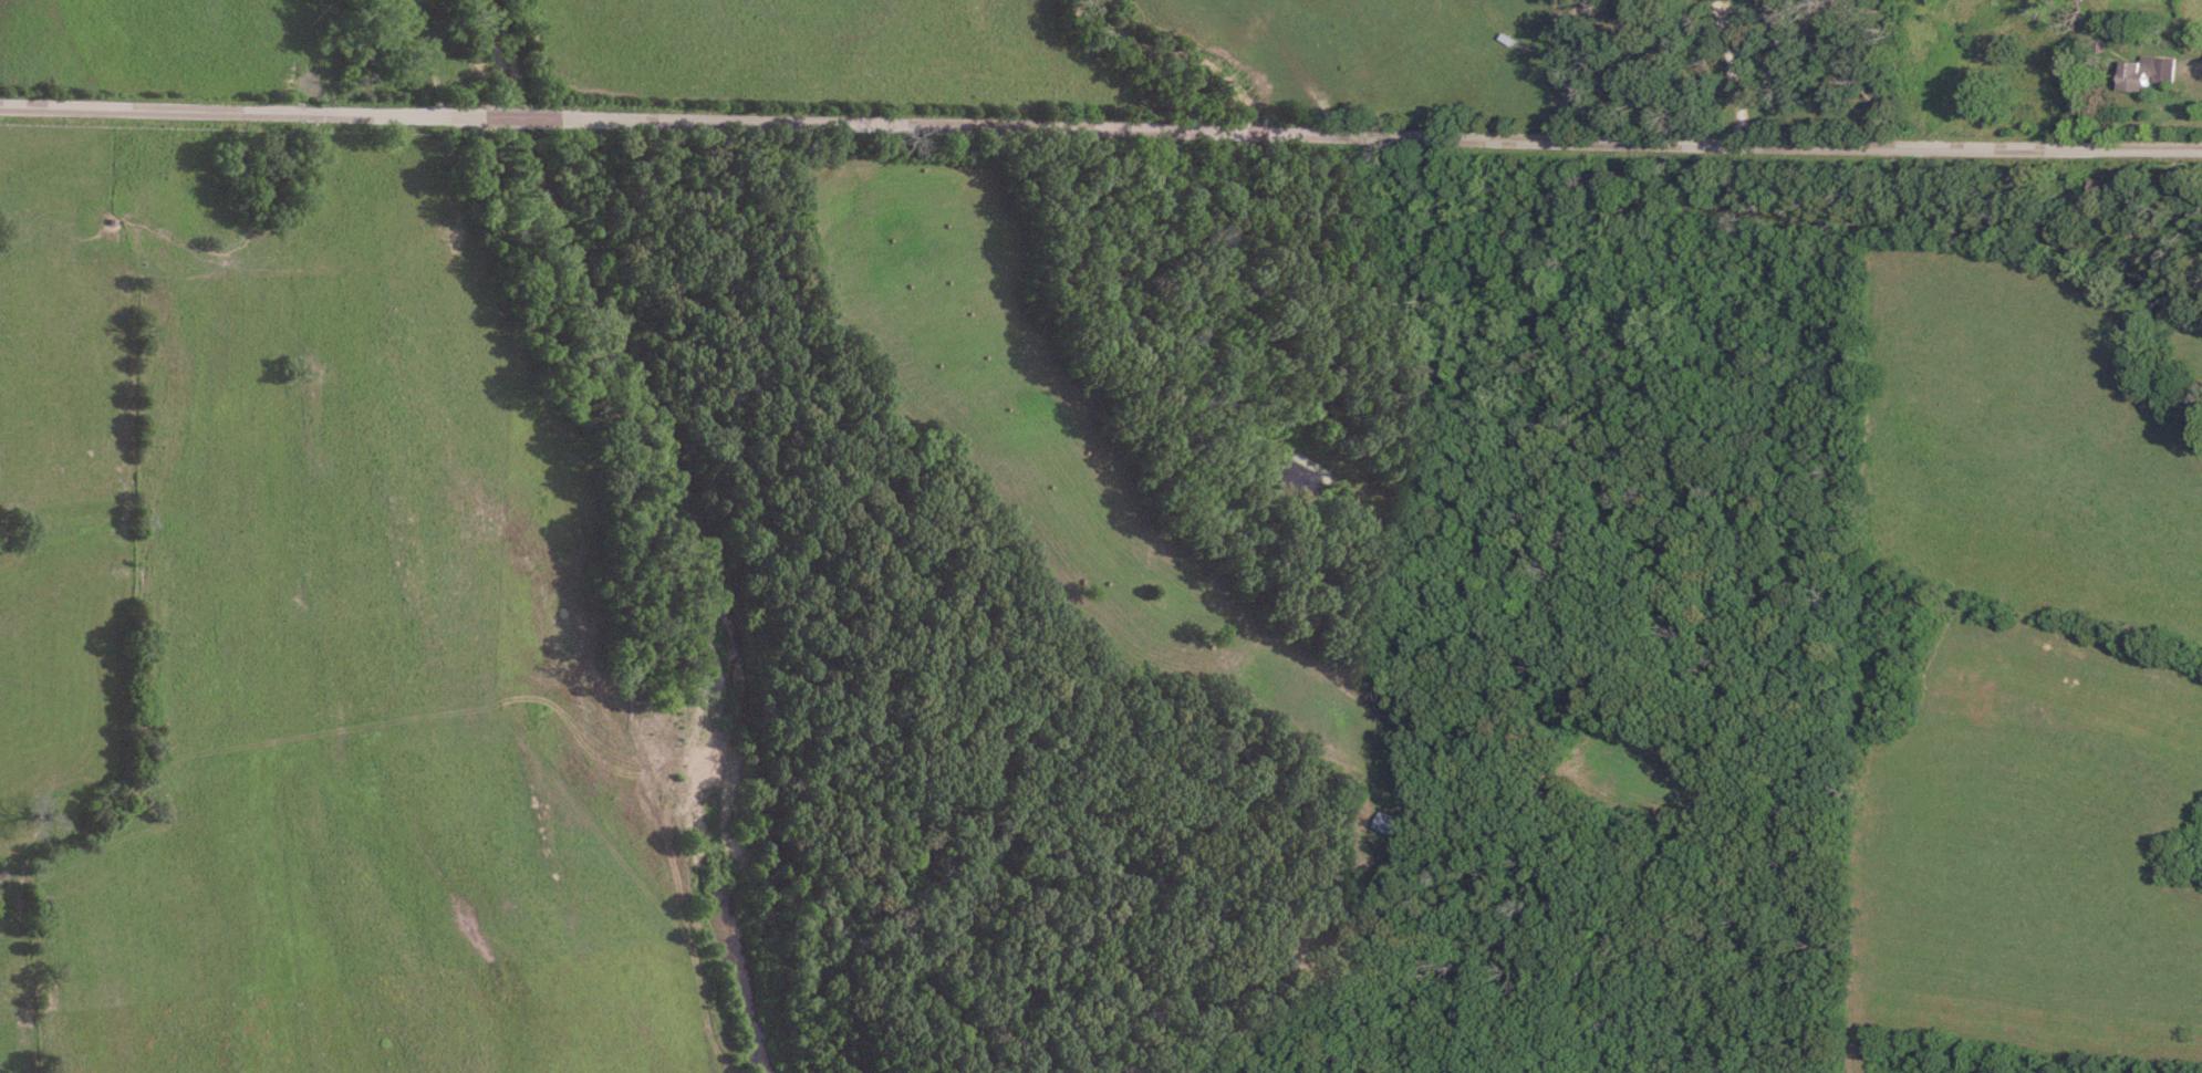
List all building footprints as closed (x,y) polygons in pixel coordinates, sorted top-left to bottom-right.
[(2147,60),(2123,60),(2123,89),(2147,89),(2147,60)] [(1374,827),(1390,835),(1397,819),(1381,811),(1374,827)]
